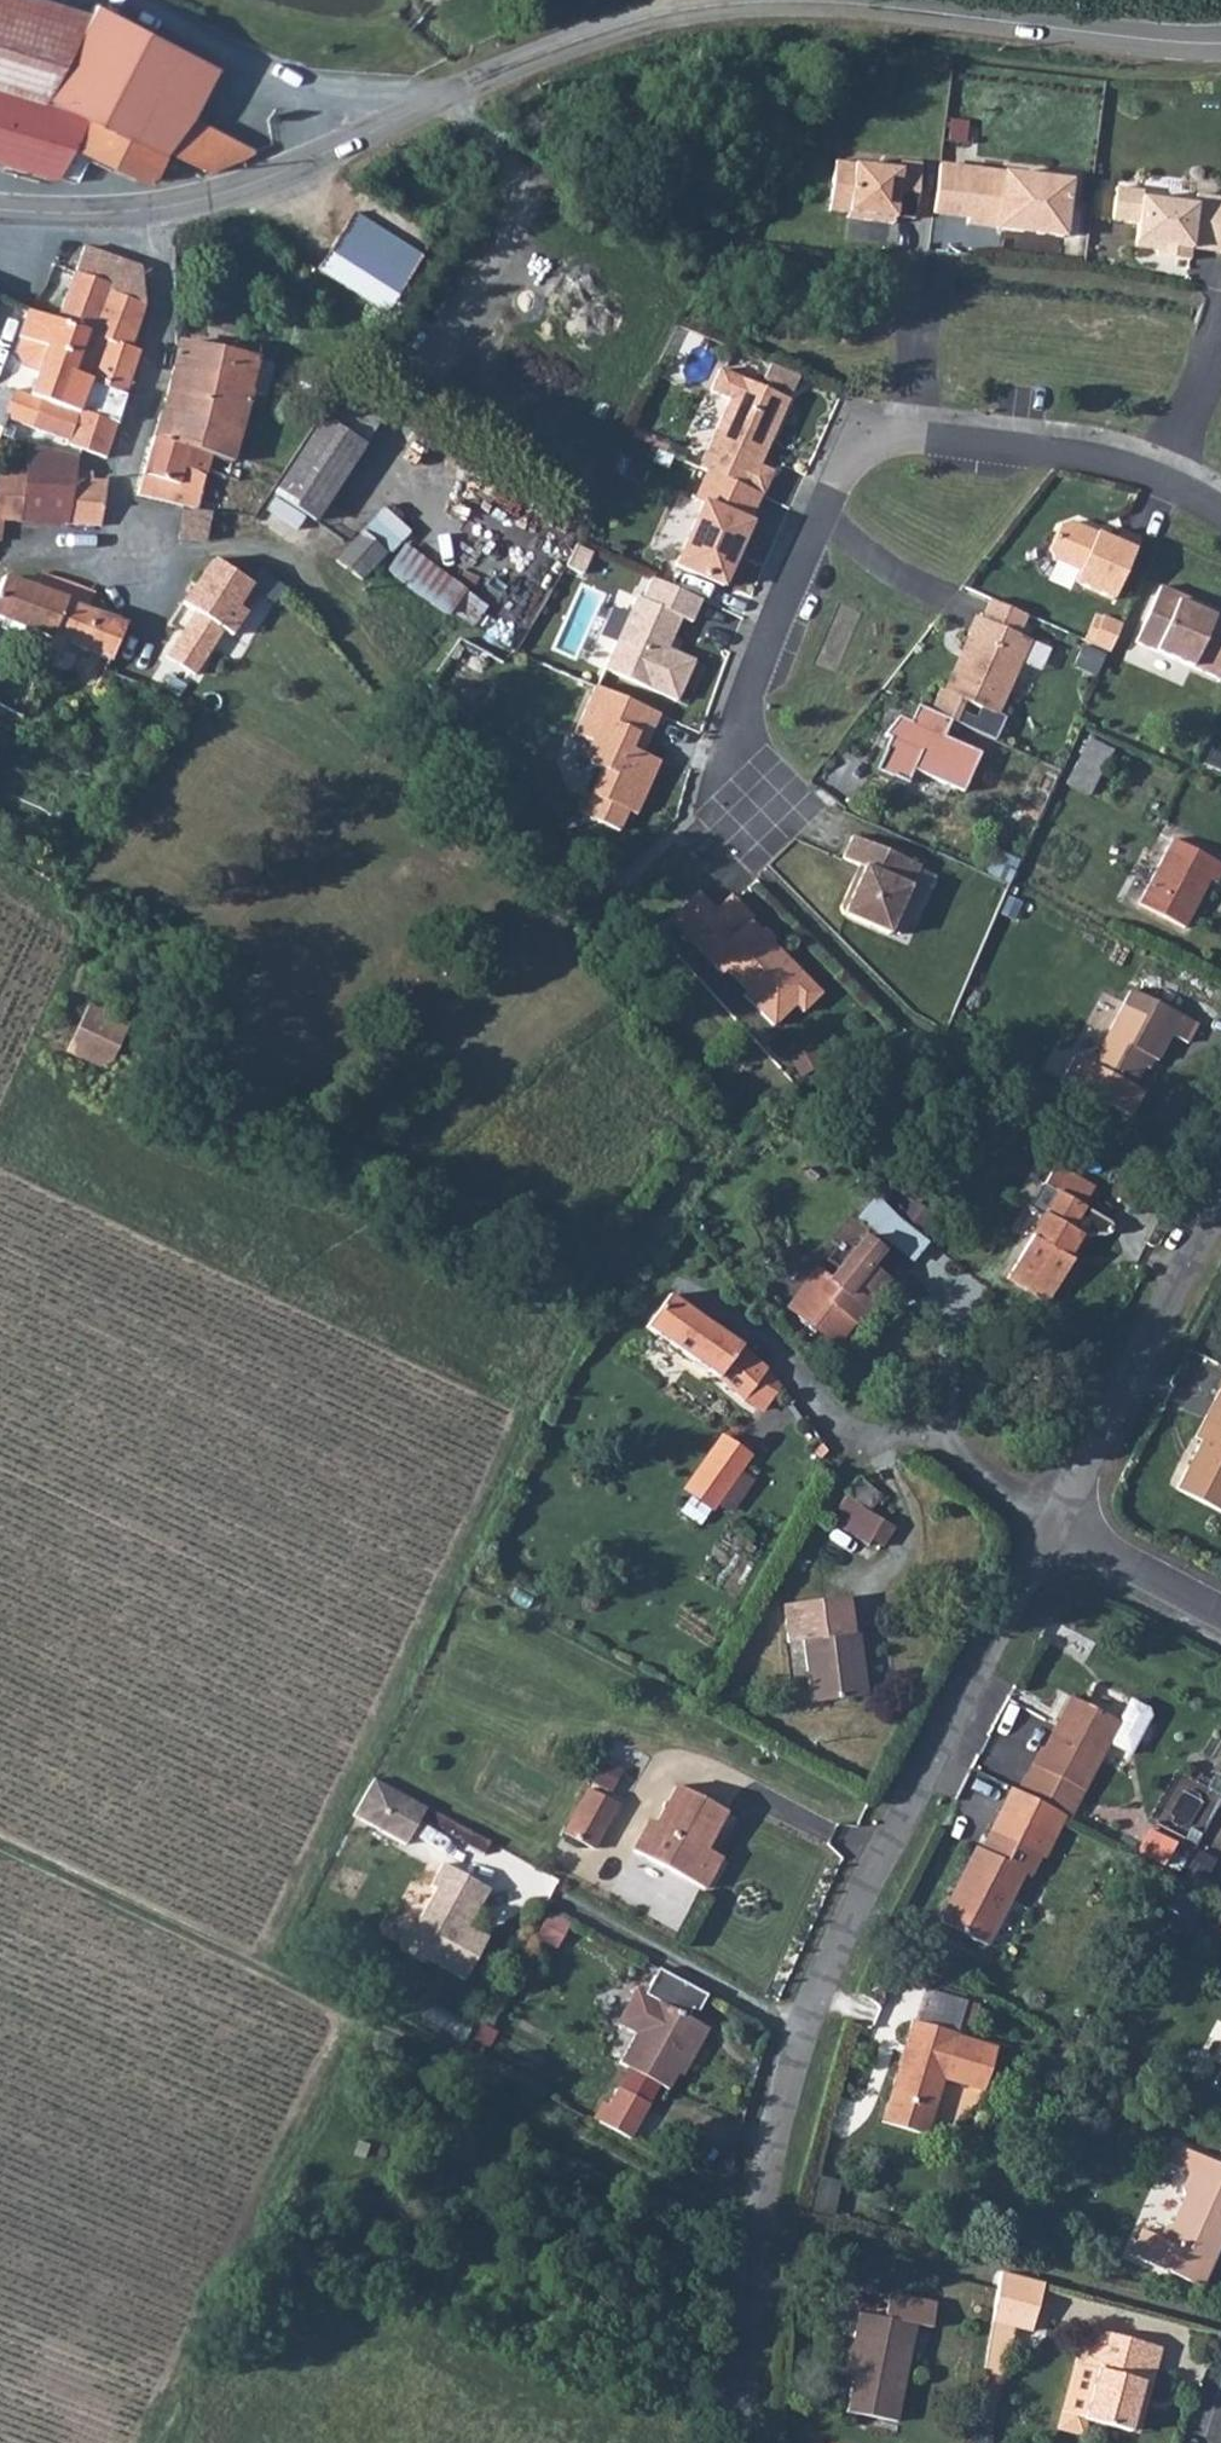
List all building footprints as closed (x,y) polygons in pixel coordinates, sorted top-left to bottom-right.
[(248,148),(189,115),(220,63),(91,0),(88,10),(52,97),(0,81),(0,157),(60,172),(88,111),(159,144),(197,162),(248,148)] [(54,0),(0,0),(0,81),(52,97),(88,10),(54,0)] [(867,76),(876,78),(878,68),(868,67),(867,76)] [(88,111),(60,172),(57,179),(72,181),(88,147),(144,169),(159,144),(88,111)] [(835,162),(829,210),(847,213),(864,215),(864,220),(893,223),(894,217),(914,219),(920,164),(900,162),(899,170),(835,162)] [(933,213),(967,218),(973,170),(939,165),(933,213)] [(1070,182),(973,170),(967,218),(966,224),(996,228),(996,229),(1062,237),(1070,182)] [(1111,222),(1135,225),(1133,243),(1151,245),(1150,251),(1150,256),(1189,261),(1190,249),(1220,253),(1220,198),(1196,195),(1195,205),(1143,198),(1143,191),(1114,187),(1111,222)] [(317,269),(387,313),(422,256),(352,212),(317,269)] [(114,296),(155,308),(156,273),(100,249),(88,274),(117,288),(114,296)] [(117,288),(88,274),(61,321),(91,335),(145,350),(155,308),(114,296),(117,288)] [(27,335),(40,311),(35,308),(23,331),(27,335)] [(107,345),(91,335),(61,321),(40,311),(27,335),(50,346),(40,367),(27,394),(19,391),(13,415),(39,422),(42,398),(63,401),(86,350),(102,357),(107,345)] [(30,363),(40,367),(50,346),(27,335),(20,349),(23,355),(30,363)] [(86,350),(63,401),(88,408),(126,424),(153,354),(145,350),(91,335),(107,345),(102,357),(86,350)] [(195,347),(175,414),(250,444),(263,403),(258,392),(270,358),(244,350),(241,360),(195,347)] [(756,359),(743,353),(740,360),(753,365),(756,359)] [(799,377),(770,365),(764,378),(792,391),(799,377)] [(788,400),(719,369),(709,391),(729,400),(698,467),(707,471),(760,494),(762,495),(773,472),(759,466),(788,400)] [(352,374),(273,495),(314,521),(392,400),(352,374)] [(75,441),(113,458),(126,424),(88,408),(63,401),(42,398),(39,422),(76,432),(75,441)] [(169,417),(162,441),(220,459),(214,483),(243,492),(246,482),(238,480),(250,444),(175,414),(174,418),(170,418),(169,417)] [(650,440),(648,445),(657,449),(664,452),(667,447),(650,440)] [(183,500),(191,475),(214,483),(220,459),(162,441),(145,496),(153,499),(171,504),(173,498),(178,497),(183,500)] [(92,458),(39,444),(36,476),(31,522),(110,527),(115,483),(98,481),(99,474),(85,472),(92,458)] [(664,452),(657,449),(652,461),(667,468),(672,456),(664,452)] [(760,494),(707,471),(695,500),(703,504),(675,565),(722,586),(751,523),(748,522),(760,494)] [(4,544),(14,545),(21,521),(31,522),(36,476),(6,473),(0,507),(0,543),(4,544)] [(214,483),(206,515),(218,518),(235,521),(243,492),(214,483)] [(214,544),(218,518),(206,515),(194,513),(188,543),(214,544)] [(1074,583),(1112,600),(1139,539),(1120,530),(1115,541),(1070,522),(1059,527),(1049,549),(1054,561),(1079,572),(1074,583)] [(386,553),(362,531),(335,561),(361,580),(386,553)] [(591,553),(575,545),(565,567),(582,575),(591,553)] [(486,606),(404,547),(387,572),(445,615),(449,610),(470,624),(486,606)] [(258,595),(211,561),(183,603),(230,634),(258,595)] [(690,623),(701,600),(651,578),(642,600),(636,597),(604,669),(676,701),(694,661),(667,649),(681,618),(690,623)] [(41,595),(11,585),(0,613),(0,620),(60,645),(77,590),(48,580),(41,595)] [(1159,587),(1135,643),(1216,679),(1220,668),(1220,613),(1215,610),(1215,611),(1159,587)] [(102,599),(77,590),(60,645),(50,666),(47,671),(71,681),(78,679),(87,657),(118,670),(134,632),(98,617),(102,599)] [(981,619),(976,616),(968,634),(970,635),(946,691),(940,688),(930,711),(950,720),(994,740),(1004,717),(996,714),(1029,640),(1018,635),(1027,616),(990,599),(981,619)] [(1121,625),(1102,616),(1101,619),(1090,644),(1109,653),(1121,625)] [(1090,644),(1101,619),(1094,617),(1083,641),(1090,644)] [(212,658),(190,642),(181,655),(134,632),(118,670),(185,698),(212,658)] [(1103,655),(1083,646),(1074,666),(1094,675),(1103,655)] [(655,712),(595,686),(574,733),(591,741),(586,751),(591,764),(602,769),(591,794),(599,798),(590,818),(619,831),(628,811),(636,815),(659,761),(638,751),(655,712)] [(930,711),(916,705),(909,722),(897,717),(884,735),(888,739),(874,770),(906,784),(913,770),(963,792),(980,753),(943,737),(950,720),(930,711)] [(1089,739),(1082,751),(1104,763),(1111,750),(1089,739)] [(1210,750),(1204,763),(1220,771),(1220,770),(1220,755),(1210,750)] [(1104,763),(1082,751),(1065,784),(1087,795),(1104,763)] [(920,865),(853,836),(842,858),(859,865),(840,907),(843,914),(889,934),(920,865)] [(1220,873),(1220,864),(1173,839),(1138,904),(1184,928),(1209,880),(1216,883),(1220,873)] [(1019,862),(1003,856),(996,872),(988,869),(986,875),(1009,885),(1019,862)] [(697,892),(669,919),(722,974),(725,970),(746,991),(742,995),(774,1026),(795,1005),(802,1012),(821,994),(771,942),(760,931),(748,919),(752,916),(730,894),(715,910),(697,892)] [(763,927),(760,931),(771,942),(774,939),(763,927)] [(1153,1058),(1156,1060),(1170,1032),(1185,1040),(1194,1023),(1130,990),(1091,1065),(1132,1086),(1141,1069),(1148,1056),(1153,1058)] [(72,1005),(53,1046),(94,1061),(112,1021),(72,1005)] [(814,1049),(793,1060),(801,1075),(822,1064),(814,1049)] [(1153,1058),(1148,1056),(1141,1069),(1146,1071),(1153,1058)] [(948,1153),(936,1147),(927,1163),(940,1170),(948,1153)] [(1202,1162),(1184,1167),(1187,1176),(1205,1172),(1202,1162)] [(1108,1221),(1083,1206),(1093,1188),(1054,1166),(1043,1185),(1057,1193),(1007,1278),(1048,1302),(1072,1260),(1059,1252),(1062,1246),(1071,1251),(1080,1236),(1087,1236),(1102,1236),(1105,1236),(1107,1235),(1108,1235),(1110,1233),(1110,1232),(1111,1231),(1112,1230),(1112,1228),(1111,1225),(1110,1223),(1108,1221)] [(856,1219),(883,1240),(898,1220),(875,1195),(856,1219)] [(931,1215),(914,1202),(902,1216),(920,1230),(931,1215)] [(927,1242),(898,1220),(883,1240),(911,1262),(927,1242)] [(1059,1252),(1072,1260),(1087,1236),(1080,1236),(1071,1251),(1062,1246),(1059,1252)] [(862,1237),(858,1243),(852,1250),(836,1270),(829,1279),(818,1270),(788,1307),(837,1345),(855,1322),(862,1327),(897,1283),(872,1264),(881,1252),(862,1237)] [(825,1261),(836,1270),(852,1250),(841,1240),(825,1261)] [(774,1391),(780,1385),(766,1369),(741,1346),(669,1295),(646,1327),(654,1333),(710,1372),(718,1378),(744,1400),(745,1399),(760,1410),(774,1391)] [(710,1372),(654,1333),(648,1342),(704,1381),(710,1372)] [(1176,1489),(1220,1512),(1220,1386),(1195,1438),(1201,1441),(1176,1489)] [(686,1489),(712,1508),(715,1504),(739,1470),(748,1456),(722,1438),(686,1489)] [(817,1465),(826,1474),(834,1466),(823,1458),(817,1465)] [(754,1480),(739,1470),(715,1504),(730,1514),(754,1480)] [(859,1478),(846,1494),(847,1495),(856,1502),(847,1516),(840,1527),(868,1546),(871,1540),(882,1547),(893,1529),(868,1512),(881,1497),(859,1478)] [(837,1510),(847,1516),(856,1502),(847,1495),(837,1510)] [(710,1510),(690,1497),(680,1511),(700,1525),(710,1510)] [(788,1642),(803,1640),(811,1702),(865,1695),(857,1632),(851,1633),(847,1597),(783,1605),(788,1642)] [(1146,1707),(1128,1699),(1118,1720),(1069,1696),(1043,1749),(1040,1748),(1017,1792),(1063,1815),(1069,1818),(1108,1742),(1129,1753),(1149,1714),(1146,1707)] [(621,1770),(604,1761),(593,1782),(609,1791),(621,1770)] [(426,1808),(373,1779),(353,1816),(405,1845),(419,1820),(426,1808)] [(704,1889),(716,1866),(701,1858),(705,1850),(725,1812),(676,1785),(655,1824),(649,1821),(633,1851),(704,1889)] [(588,1788),(585,1794),(614,1809),(617,1804),(588,1788)] [(1029,1876),(1039,1856),(1043,1858),(1063,1815),(1017,1792),(1011,1789),(980,1850),(976,1848),(955,1889),(958,1890),(941,1923),(985,1946),(1023,1873),(1029,1876)] [(564,1834),(592,1849),(614,1809),(585,1794),(564,1834)] [(489,1843),(426,1808),(419,1820),(482,1855),(489,1843)] [(1149,1830),(1137,1853),(1164,1867),(1175,1844),(1149,1830)] [(720,1858),(705,1850),(701,1858),(716,1866),(720,1858)] [(1214,1861),(1198,1851),(1187,1871),(1203,1880),(1214,1861)] [(1185,1860),(1172,1853),(1164,1867),(1179,1875),(1185,1860)] [(423,1962),(425,1959),(464,1980),(487,1938),(468,1927),(461,1924),(470,1908),(476,1912),(489,1889),(442,1864),(430,1886),(435,1889),(417,1923),(408,1925),(399,1942),(401,1950),(423,1962)] [(1187,1890),(1178,1885),(1170,1901),(1179,1906),(1187,1890)] [(958,1890),(955,1889),(938,1921),(941,1923),(958,1890)] [(1178,1909),(1168,1904),(1162,1916),(1171,1921),(1178,1909)] [(470,1908),(461,1924),(468,1927),(476,1912),(470,1908)] [(565,1924),(550,1916),(538,1936),(554,1944),(565,1924)] [(636,2032),(619,2063),(668,2090),(678,2073),(694,2043),(698,2046),(708,2029),(687,2017),(692,2010),(697,2013),(706,1995),(658,1969),(644,1993),(632,1997),(622,2014),(626,2027),(636,2032)] [(963,2001),(926,1990),(917,2022),(954,2033),(957,2023),(963,2001)] [(977,2005),(963,2001),(957,2023),(971,2027),(977,2005)] [(956,2033),(954,2033),(917,2022),(912,2021),(906,2041),(911,2043),(903,2070),(897,2068),(881,2122),(925,2135),(942,2079),(983,2090),(996,2049),(955,2036),(956,2033)] [(911,2043),(906,2041),(897,2068),(903,2070),(911,2043)] [(698,2046),(694,2043),(678,2073),(683,2076),(698,2046)] [(649,2105),(618,2088),(608,2106),(599,2122),(630,2139),(649,2105)] [(593,2118),(599,2122),(608,2106),(601,2102),(593,2118)] [(1172,2166),(1180,2148),(1175,2146),(1167,2164),(1172,2166)] [(1200,2287),(1220,2239),(1220,2166),(1180,2148),(1172,2166),(1189,2173),(1182,2190),(1185,2197),(1173,2224),(1166,2226),(1161,2238),(1141,2230),(1130,2256),(1200,2287)] [(841,2182),(818,2176),(810,2211),(833,2217),(841,2182)] [(979,2228),(966,2229),(967,2242),(980,2241),(979,2228)] [(1043,2284),(1000,2273),(992,2321),(1011,2326),(1031,2331),(1043,2284)] [(853,2382),(847,2412),(897,2422),(916,2325),(930,2328),(935,2302),(888,2293),(884,2318),(858,2313),(853,2336),(861,2338),(853,2382)] [(1011,2326),(992,2321),(982,2376),(979,2398),(992,2400),(993,2400),(997,2375),(999,2376),(1011,2326)] [(1138,2398),(1146,2400),(1159,2347),(1093,2329),(1083,2367),(1076,2365),(1060,2427),(1080,2432),(1084,2420),(1129,2432),(1138,2398)] [(861,2338),(853,2336),(845,2381),(853,2382),(861,2338)] [(992,2400),(979,2398),(976,2417),(977,2417),(988,2419),(992,2400)] [(1146,2400),(1138,2398),(1129,2432),(1136,2434),(1146,2400)] [(977,2417),(974,2442),(985,2442),(988,2419),(977,2417)]
